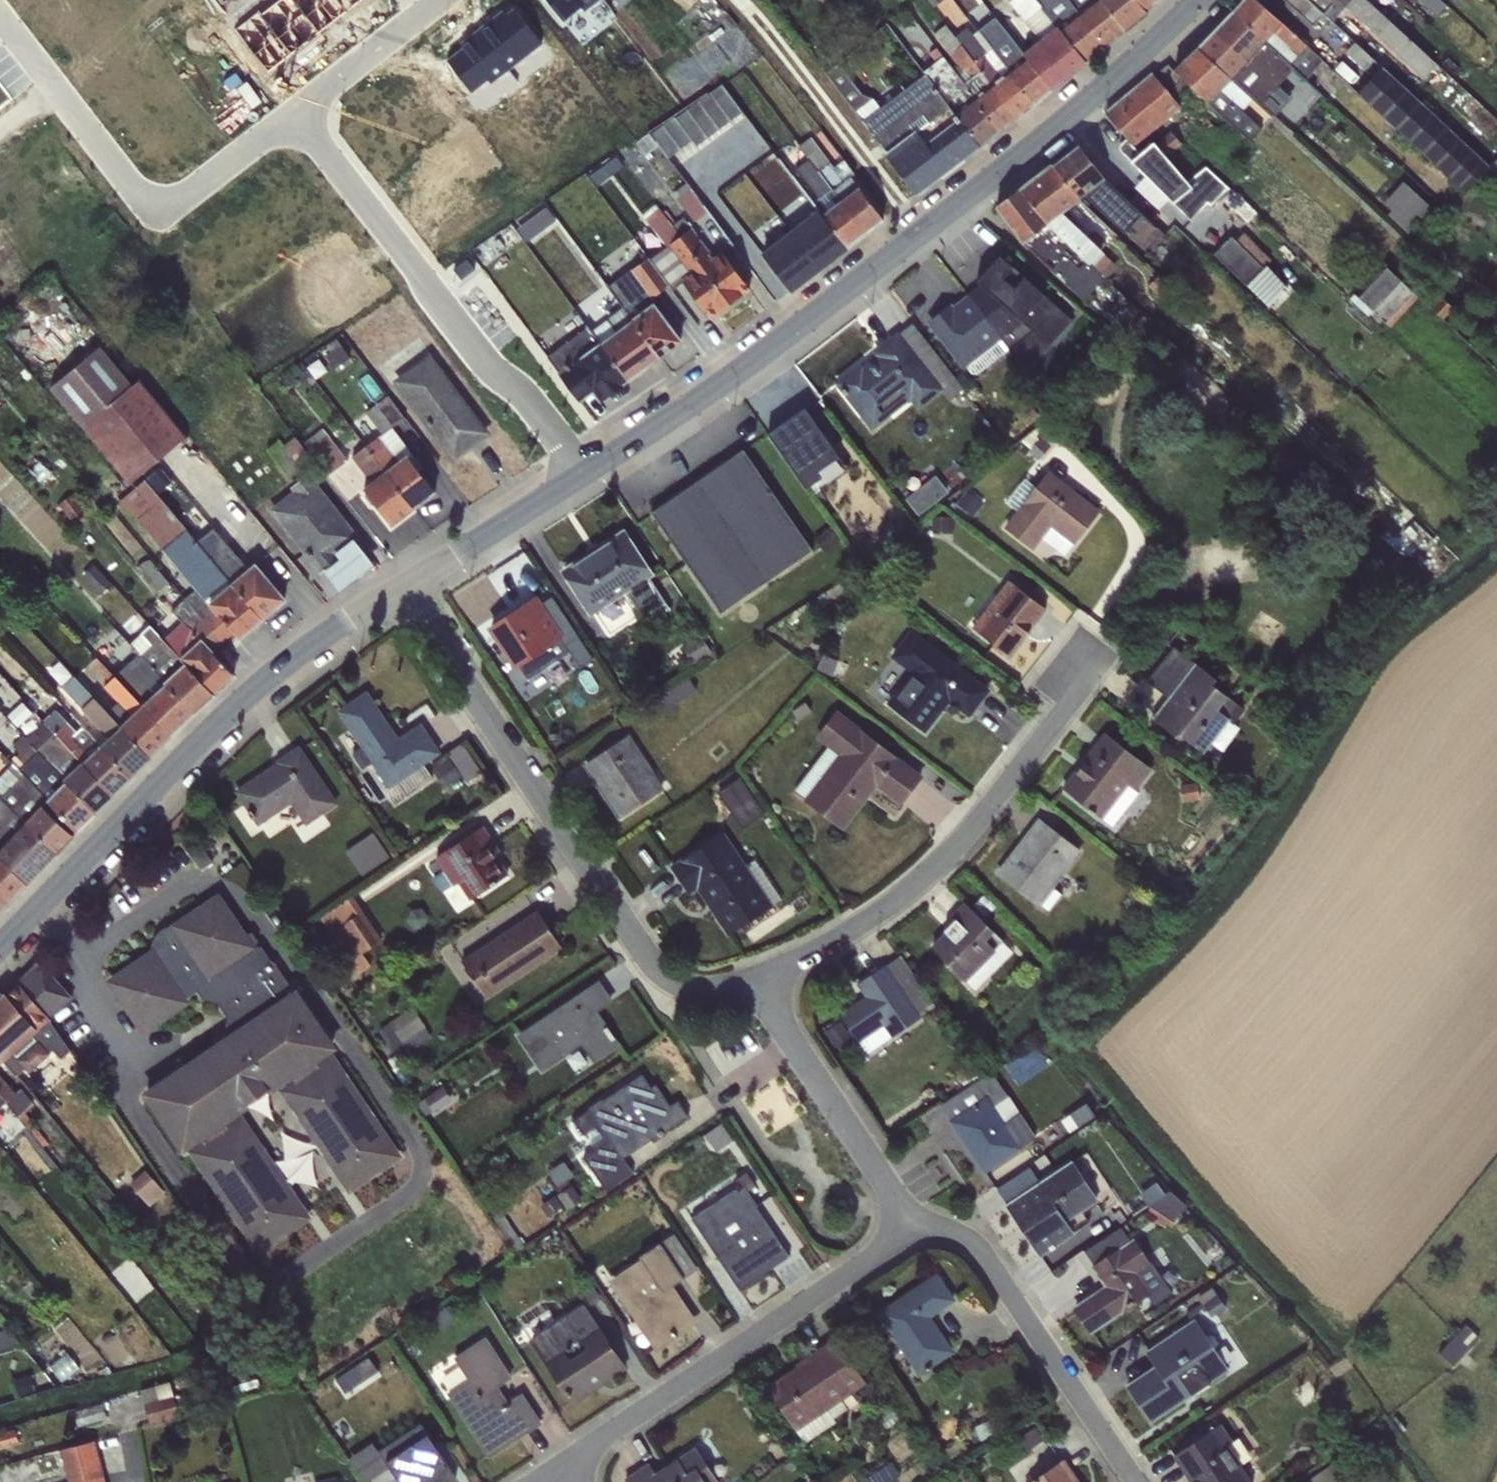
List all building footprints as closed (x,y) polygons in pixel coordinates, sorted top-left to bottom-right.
[(294,0),(278,0),(260,14),(290,55),(319,32),(294,0)] [(346,11),(338,0),(294,0),(319,32),(346,11)] [(346,11),(360,0),(338,0),(346,11)] [(562,21),(580,7),(583,11),(598,0),(546,0),(562,21)] [(1008,1),(1041,42),(1023,55),(1050,90),(1083,64),(1034,0),(1010,0),(1008,1)] [(1083,64),(1105,46),(1065,0),(1034,0),(1083,64)] [(1096,0),(1065,0),(1105,46),(1124,31),(1096,0)] [(1124,31),(1146,13),(1134,0),(1096,0),(1124,31)] [(1146,13),(1160,0),(1134,0),(1146,13)] [(1232,12),(1293,69),(1304,80),(1322,61),(1256,0),(1244,0),(1232,12)] [(1313,27),(1324,14),(1332,21),(1344,7),(1423,79),(1436,64),(1366,0),(1283,0),(1313,27)] [(1437,14),(1446,5),(1440,0),(1420,0),(1437,14)] [(502,11),(477,30),(508,70),(541,44),(514,9),(505,15),(502,11)] [(267,73),(290,55),(260,14),(258,11),(233,29),(267,73)] [(1232,12),(1197,49),(1252,99),(1272,118),(1292,97),(1279,84),(1293,69),(1232,12)] [(995,17),(976,31),(1033,104),(1050,90),(1023,55),(995,17)] [(1015,118),(953,37),(943,24),(932,34),(961,72),(956,76),(997,132),(1015,118)] [(967,27),(953,37),(1015,118),(1033,104),(976,31),(972,34),(967,27)] [(508,70),(477,30),(460,44),(463,48),(446,60),(471,92),(487,80),(490,83),(508,70)] [(1376,77),(1356,93),(1462,192),(1480,174),(1489,165),(1354,41),(1344,52),(1363,70),(1366,67),(1376,77)] [(1252,99),(1197,49),(1174,71),(1248,141),(1261,129),(1241,110),(1252,99)] [(997,132),(956,76),(942,57),(922,72),(924,74),(979,146),(997,132)] [(979,146),(924,74),(880,108),(872,98),(860,93),(838,63),(826,73),(824,70),(823,71),(916,194),(979,146)] [(1180,107),(1152,74),(1106,113),(1127,137),(1134,146),(1180,107)] [(675,118),(674,116),(651,133),(669,158),(692,140),(697,146),(742,112),(721,84),(675,118)] [(1170,131),(1154,144),(1165,157),(1181,144),(1170,131)] [(1209,205),(1227,188),(1205,167),(1186,182),(1165,157),(1154,144),(1152,141),(1139,151),(1134,146),(1127,137),(1118,145),(1118,150),(1145,176),(1169,199),(1189,220),(1207,202),(1209,205)] [(808,159),(864,233),(883,219),(850,177),(854,174),(843,160),(833,168),(810,138),(798,147),(808,159)] [(1073,148),(1051,165),(1080,199),(1085,195),(1132,239),(1150,220),(1107,181),(1073,148)] [(615,156),(589,176),(597,186),(622,166),(615,156)] [(1480,174),(1489,182),(1496,174),(1496,157),(1489,165),(1480,174)] [(864,233),(808,159),(795,169),(817,199),(813,203),(819,211),(846,247),(864,233)] [(1080,199),(1051,165),(1020,189),(1046,223),(1087,262),(1103,277),(1115,265),(1062,213),(1080,199)] [(1169,199),(1145,176),(1135,186),(1159,209),(1169,199)] [(1403,181),(1383,203),(1390,210),(1386,214),(1406,233),(1431,207),(1403,181)] [(706,212),(684,183),(672,192),(693,222),(706,212)] [(1087,262),(1046,223),(1020,189),(995,208),(1022,243),(1051,270),(1063,256),(1078,270),(1087,262)] [(729,304),(671,225),(655,204),(642,215),(666,247),(649,259),(668,285),(672,290),(682,283),(708,318),(716,312),(717,313),(729,304)] [(546,207),(516,229),(526,242),(556,220),(546,207)] [(819,211),(790,233),(818,269),(846,247),(819,211)] [(682,217),(671,225),(729,304),(742,295),(741,294),(749,288),(720,250),(711,256),(682,217)] [(512,228),(495,240),(502,251),(520,239),(512,228)] [(1232,236),(1215,253),(1268,306),(1288,286),(1265,264),(1270,259),(1244,232),(1236,240),(1232,236)] [(790,233),(762,255),(789,290),(818,269),(790,233)] [(1073,320),(999,255),(976,281),(983,291),(977,296),(975,292),(968,297),(1009,349),(1025,369),(1073,320)] [(668,285),(649,259),(647,257),(607,287),(622,307),(659,357),(680,341),(650,300),(668,285)] [(1354,292),(1350,297),(1378,324),(1381,320),(1386,320),(1391,325),(1417,297),(1385,268),(1359,297),(1354,292)] [(1483,285),(1496,297),(1496,269),(1483,285)] [(1441,296),(1431,308),(1444,319),(1455,307),(1441,296)] [(949,307),(929,323),(964,368),(965,367),(971,373),(976,374),(1009,349),(968,297),(952,310),(949,307)] [(622,307),(590,331),(627,380),(659,357),(622,307)] [(912,322),(897,335),(941,391),(948,400),(963,388),(912,322)] [(627,380),(590,331),(588,328),(547,357),(580,401),(592,392),(599,401),(627,380)] [(917,409),(941,391),(897,335),(875,352),(878,356),(861,369),(858,365),(836,383),(870,426),(907,397),(917,409)] [(340,343),(324,354),(333,368),(350,357),(340,343)] [(100,347),(50,388),(130,485),(186,436),(139,379),(132,385),(100,347)] [(428,358),(397,381),(450,453),(464,442),(467,446),(485,433),(428,358)] [(365,412),(381,434),(404,418),(387,395),(365,412)] [(802,409),(767,433),(806,488),(820,478),(816,472),(838,457),(806,410),(805,410),(802,410),(802,409)] [(1040,436),(1038,438),(1036,436),(1048,427),(1044,423),(1020,442),(1029,450),(1027,452),(1038,460),(1050,445),(1040,436)] [(378,436),(366,446),(413,508),(434,492),(391,428),(381,434),(379,436),(378,436)] [(322,429),(301,443),(327,476),(347,460),(322,429)] [(327,476),(301,443),(295,436),(283,445),(278,441),(268,449),(287,475),(300,466),(306,475),(289,488),(292,491),(270,508),(320,571),(338,557),(335,553),(354,538),(355,537),(316,485),(327,476)] [(413,508),(366,446),(352,457),(370,482),(361,489),(365,494),(365,497),(371,504),(375,505),(390,525),(413,508)] [(721,613),(811,551),(742,450),(651,513),(721,613)] [(1097,511),(1046,472),(1035,486),(1016,510),(1002,528),(1032,551),(1042,537),(1051,525),(1074,542),(1097,511)] [(1006,502),(1016,510),(1035,486),(1025,478),(1006,502)] [(261,619),(197,542),(145,480),(120,500),(194,591),(184,600),(222,642),(233,632),(238,638),(261,619)] [(929,493),(912,491),(911,508),(928,509),(929,493)] [(980,501),(966,491),(955,505),(969,515),(980,501)] [(70,495),(59,504),(71,521),(82,512),(70,495)] [(952,517),(932,517),(932,534),(952,534),(952,517)] [(1051,525),(1042,537),(1063,554),(1074,542),(1051,525)] [(214,528),(197,542),(261,619),(284,600),(254,564),(248,569),(214,528)] [(651,576),(623,533),(564,571),(592,615),(626,592),(641,617),(643,616),(649,624),(670,611),(649,578),(651,576)] [(338,557),(320,571),(336,592),(374,564),(354,538),(335,553),(338,557)] [(148,559),(136,567),(156,592),(167,583),(148,559)] [(93,566),(82,575),(99,596),(110,585),(93,566)] [(1045,608),(1008,580),(971,627),(1008,656),(1045,608)] [(538,605),(533,597),(491,625),(518,666),(518,667),(527,680),(569,652),(579,668),(592,659),(578,637),(564,645),(538,605)] [(551,597),(538,605),(564,645),(578,637),(551,597)] [(222,642),(184,600),(172,611),(186,626),(167,644),(213,694),(233,676),(211,652),(222,642)] [(143,659),(193,713),(213,694),(167,644),(150,625),(129,644),(138,654),(143,659)] [(987,690),(910,631),(890,657),(910,671),(885,703),(924,733),(951,701),(968,714),(987,690)] [(699,634),(682,646),(693,665),(712,654),(699,634)] [(1215,679),(1173,646),(1146,681),(1167,698),(1151,718),(1178,739),(1182,736),(1203,754),(1230,720),(1233,723),(1244,709),(1211,684),(1215,679)] [(138,654),(114,676),(170,736),(193,713),(143,659),(138,654)] [(832,675),(838,660),(822,654),(816,669),(832,675)] [(170,736),(114,676),(96,657),(90,662),(108,681),(103,687),(117,702),(107,712),(149,758),(170,736)] [(149,758),(107,712),(72,675),(60,687),(106,737),(98,744),(130,778),(149,758)] [(697,691),(690,680),(636,712),(643,723),(697,691)] [(366,693),(342,709),(392,783),(387,787),(384,789),(394,804),(432,778),(422,764),(438,753),(420,726),(397,741),(366,693)] [(130,778),(98,744),(82,727),(77,732),(67,721),(65,722),(53,707),(41,718),(44,722),(112,796),(130,778)] [(342,709),(337,712),(361,748),(351,754),(362,770),(372,764),(387,787),(392,783),(342,709)] [(919,777),(834,712),(815,738),(827,747),(793,790),(843,831),(877,786),(899,803),(919,777)] [(41,738),(32,746),(95,813),(112,796),(44,722),(34,730),(41,738)] [(1106,733),(1063,789),(1111,826),(1138,792),(1135,790),(1151,769),(1106,733)] [(95,813),(32,746),(23,736),(12,745),(20,754),(12,762),(14,763),(77,831),(95,813)] [(663,787),(629,737),(585,766),(619,817),(663,787)] [(462,743),(448,752),(466,781),(480,772),(462,743)] [(305,826),(336,804),(298,748),(278,762),(278,763),(237,792),(259,825),(290,804),(305,826)] [(448,758),(432,769),(442,787),(459,776),(448,758)] [(14,763),(0,777),(0,797),(56,853),(77,831),(14,763)] [(1196,782),(1178,785),(1181,802),(1199,800),(1196,782)] [(743,803),(731,783),(717,792),(730,811),(743,803)] [(0,797),(0,858),(26,884),(56,853),(0,797)] [(1053,888),(1080,853),(1038,820),(997,872),(1048,911),(1061,894),(1053,888)] [(491,841),(481,826),(434,857),(453,885),(458,882),(469,900),(507,875),(486,845),(491,841)] [(361,876),(389,857),(373,832),(345,851),(361,876)] [(745,866),(723,832),(670,867),(687,893),(697,887),(729,935),(781,900),(754,860),(745,866)] [(195,840),(184,849),(201,871),(212,863),(195,840)] [(9,903),(26,884),(0,858),(0,894),(9,903)] [(0,894),(0,912),(9,903),(0,894)] [(353,896),(319,918),(357,975),(371,966),(362,953),(381,940),(353,896)] [(223,1031),(225,1034),(292,988),(260,945),(258,947),(255,943),(258,942),(251,932),(243,936),(217,898),(177,925),(171,926),(165,927),(160,930),(157,934),(153,938),(152,943),(150,948),(150,954),(110,981),(146,1034),(191,1003),(187,997),(197,991),(202,999),(217,1001),(227,1018),(223,1031)] [(931,948),(975,990),(1013,953),(965,904),(951,918),(956,923),(931,948)] [(423,909),(410,909),(406,920),(412,930),(424,928),(429,918),(423,909)] [(484,996),(560,946),(537,912),(462,961),(484,996)] [(310,922),(297,931),(306,944),(308,942),(322,965),(333,958),(310,922)] [(934,1006),(900,955),(857,984),(865,997),(839,1014),(866,1053),(934,1006)] [(38,961),(16,983),(48,1019),(72,998),(38,961)] [(0,998),(0,1058),(2,1061),(15,1076),(23,1069),(28,1073),(52,1050),(60,1059),(72,1050),(48,1019),(16,983),(0,998)] [(609,1001),(597,984),(518,1037),(540,1072),(581,1045),(591,1060),(616,1044),(613,1039),(614,1038),(606,1027),(605,1028),(594,1011),(609,1001)] [(338,1049),(296,988),(140,1093),(181,1154),(201,1140),(202,1141),(187,1151),(257,1255),(312,1218),(241,1114),(226,1125),(225,1124),(248,1109),(245,1105),(269,1090),(271,1093),(293,1078),(294,1079),(277,1090),(348,1194),(403,1157),(332,1053),(317,1065),(316,1064),(338,1049)] [(431,1036),(412,1007),(378,1030),(393,1052),(403,1044),(408,1051),(431,1036)] [(841,1021),(823,1032),(834,1049),(851,1038),(841,1021)] [(392,1069),(391,1069),(403,1087),(412,1081),(395,1055),(386,1061),(392,1069)] [(940,1105),(951,1121),(1001,1088),(990,1072),(940,1105)] [(658,1135),(687,1116),(677,1101),(669,1106),(655,1085),(650,1088),(641,1075),(602,1101),(601,1100),(587,1109),(588,1110),(572,1120),(593,1151),(583,1158),(605,1190),(631,1172),(622,1159),(651,1139),(653,1142),(660,1137),(658,1135)] [(6,1102),(44,1147),(48,1144),(25,1113),(34,1105),(21,1089),(15,1093),(0,1076),(0,1095),(6,1102)] [(432,1113),(452,1101),(442,1086),(422,1099),(423,1100),(415,1105),(423,1118),(432,1113)] [(1001,1088),(951,1121),(984,1171),(1020,1147),(1013,1136),(1027,1125),(1002,1087),(1001,1088)] [(721,1123),(704,1135),(716,1151),(732,1141),(721,1123)] [(546,1172),(556,1187),(573,1176),(563,1161),(546,1172)] [(1072,1161),(1006,1205),(1039,1255),(1073,1233),(1066,1221),(1098,1200),(1072,1161)] [(145,1170),(131,1183),(151,1206),(166,1193),(145,1170)] [(739,1186),(691,1220),(738,1291),(740,1290),(738,1286),(768,1266),(770,1269),(788,1257),(787,1255),(785,1256),(757,1215),(754,1217),(750,1210),(765,1200),(765,1198),(756,1204),(747,1192),(755,1186),(745,1172),(734,1180),(739,1186)] [(1139,1193),(1148,1206),(1163,1194),(1155,1182),(1139,1193)] [(582,1200),(572,1185),(556,1195),(566,1211),(582,1200)] [(1184,1206),(1169,1191),(1163,1194),(1148,1206),(1147,1210),(1157,1216),(1154,1221),(1164,1228),(1166,1223),(1170,1226),(1184,1206)] [(491,1217),(514,1252),(524,1246),(500,1210),(491,1217)] [(1084,1251),(1093,1265),(1129,1240),(1121,1227),(1084,1251)] [(611,1278),(656,1346),(691,1321),(669,1288),(697,1268),(674,1233),(638,1257),(640,1259),(611,1278)] [(1075,1307),(1090,1331),(1147,1292),(1153,1302),(1167,1293),(1148,1265),(1150,1264),(1133,1237),(1129,1240),(1093,1265),(1091,1266),(1104,1288),(1075,1307)] [(952,1300),(935,1275),(878,1313),(919,1375),(954,1352),(929,1315),(952,1300)] [(1196,1297),(1210,1317),(1224,1307),(1211,1286),(1196,1297)] [(445,1307),(425,1320),(434,1334),(454,1321),(445,1307)] [(583,1307),(577,1310),(592,1332),(597,1329),(583,1307)] [(572,1401),(623,1367),(597,1329),(592,1332),(577,1310),(531,1339),(572,1401)] [(1127,1385),(1151,1421),(1227,1370),(1214,1350),(1218,1343),(1213,1335),(1203,1335),(1193,1318),(1144,1352),(1154,1367),(1127,1385)] [(1464,1325),(1455,1335),(1470,1348),(1479,1338),(1464,1325)] [(0,1330),(0,1351),(21,1345),(7,1329),(0,1330)] [(1455,1335),(1438,1353),(1453,1366),(1470,1348),(1455,1335)] [(488,1455),(539,1423),(520,1394),(507,1402),(498,1387),(512,1378),(485,1337),(453,1358),(467,1380),(447,1392),(488,1455)] [(866,1384),(836,1339),(795,1366),(799,1371),(787,1379),(785,1376),(766,1388),(803,1443),(835,1423),(833,1418),(847,1409),(841,1400),(866,1384)] [(67,1352),(50,1366),(63,1382),(80,1368),(67,1352)] [(334,1379),(343,1393),(376,1370),(367,1357),(334,1379)] [(35,1391),(30,1374),(14,1379),(19,1396),(35,1391)] [(170,1381),(140,1390),(149,1424),(178,1416),(170,1381)] [(101,1404),(73,1412),(77,1427),(106,1419),(101,1404)] [(884,1430),(903,1418),(896,1408),(877,1420),(884,1430)] [(1173,1454),(1192,1481),(1251,1481),(1227,1445),(1232,1442),(1219,1423),(1173,1454)] [(455,1477),(419,1424),(378,1451),(388,1467),(398,1481),(448,1481),(455,1477)] [(1035,1427),(1010,1444),(1019,1457),(1044,1440),(1035,1427)] [(0,1432),(0,1447),(17,1442),(13,1429),(0,1432)] [(102,1475),(93,1440),(59,1450),(68,1481),(80,1481),(102,1475)] [(371,1442),(347,1459),(364,1481),(366,1481),(388,1467),(378,1451),(371,1442)] [(625,1479),(626,1481),(717,1481),(694,1448),(654,1475),(647,1464),(625,1479)] [(1061,1460),(1028,1481),(1076,1481),(1061,1460)] [(1335,1460),(1305,1481),(1333,1481),(1344,1474),(1335,1460)] [(896,1475),(888,1463),(866,1478),(869,1481),(886,1481),(896,1475)]
